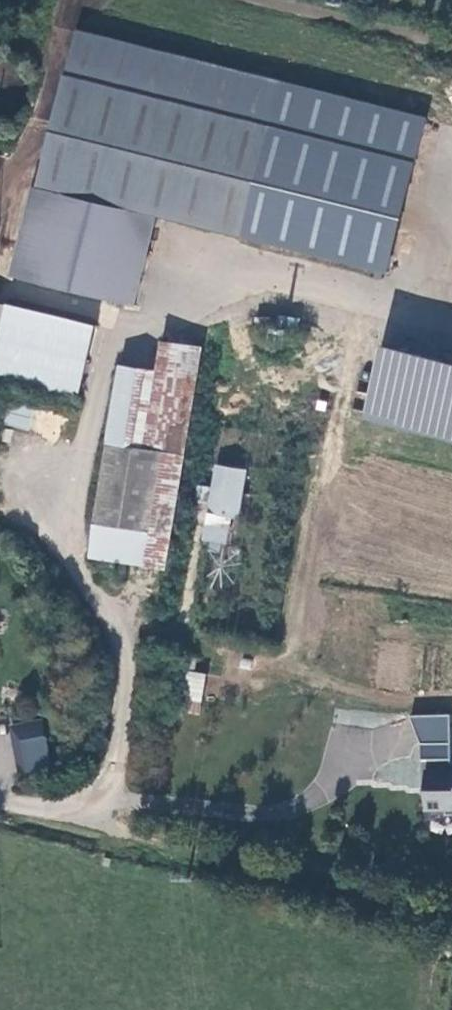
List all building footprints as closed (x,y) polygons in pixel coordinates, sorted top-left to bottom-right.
[(75,33),(39,186),(156,213),(245,234),(280,80),(75,33)] [(432,115),(280,80),(245,234),(396,269),(432,115)] [(134,305),(156,213),(39,186),(18,278),(134,305)] [(82,395),(98,326),(0,304),(0,376),(82,395)] [(124,366),(94,556),(170,568),(203,348),(202,348),(164,343),(159,372),(124,366)] [(390,346),(371,419),(451,440),(451,362),(390,346)] [(229,545),(245,470),(214,464),(199,539),(229,545)] [(182,710),(197,714),(206,675),(191,671),(182,710)] [(431,786),(430,770),(451,770),(451,716),(413,716),(424,744),(425,787),(431,786)] [(17,742),(19,755),(51,751),(51,750),(43,751),(41,739),(17,742)] [(51,751),(19,755),(22,784),(55,780),(51,751)] [(430,770),(431,786),(431,813),(451,812),(451,770),(430,770)]
